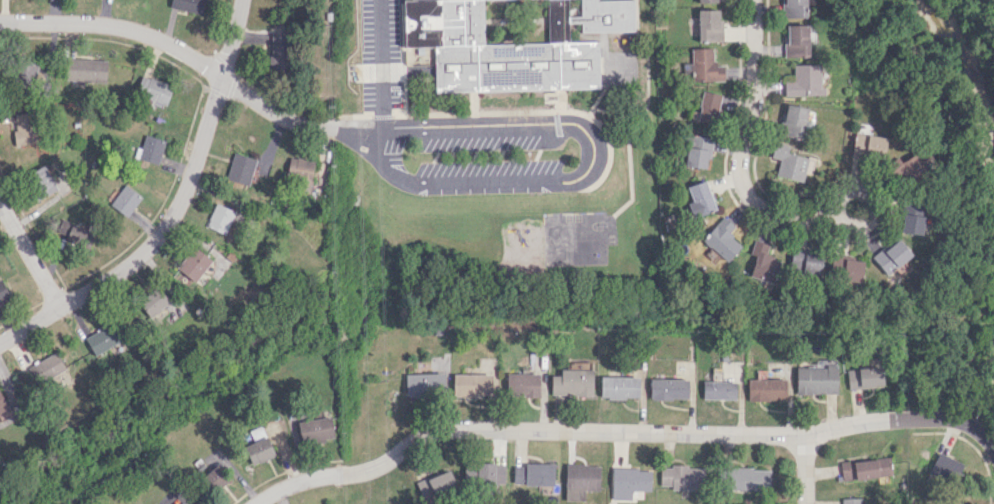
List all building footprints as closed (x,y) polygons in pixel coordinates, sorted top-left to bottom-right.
[(169,6),(201,14),(205,0),(171,0),(169,6)] [(403,46),(403,0),(410,0),(482,0),(482,43),(547,42),(547,0),(566,0),(566,15),(578,14),(578,0),(594,0),(631,0),(632,30),(579,31),(579,24),(566,24),(567,41),(597,41),(598,87),(435,90),(434,45),(403,46)] [(805,0),(782,0),(782,17),(806,17),(805,0)] [(721,41),(720,9),(697,10),(698,41),(721,41)] [(808,25),(783,24),(783,56),(807,57),(808,25)] [(286,30),(269,29),(268,69),(285,69),(286,30)] [(691,48),(691,81),(724,81),(723,65),(714,66),(713,47),(691,48)] [(107,60),(68,58),(66,80),(105,82),(107,60)] [(48,82),(48,61),(17,60),(16,81),(48,82)] [(820,64),(793,65),(793,77),(783,78),(784,96),(821,95),(820,64)] [(164,89),(166,82),(141,74),(134,96),(166,105),(170,90),(164,89)] [(697,122),(717,124),(720,93),(701,91),(697,122)] [(807,108),(785,103),(778,134),(800,139),(807,108)] [(808,139),(814,112),(807,111),(802,137),(808,139)] [(12,115),(16,146),(38,143),(33,112),(12,115)] [(885,137),(854,132),(850,155),(881,161),(885,137)] [(138,159),(158,164),(164,140),(145,135),(138,159)] [(712,136),(686,135),(685,167),(705,168),(706,159),(711,159),(712,136)] [(787,152),(789,145),(774,142),(770,157),(779,159),(775,175),(802,182),(804,173),(811,175),(815,159),(787,152)] [(885,163),(893,179),(903,174),(907,183),(931,170),(922,151),(899,163),(897,158),(885,163)] [(247,185),(256,159),(233,152),(225,178),(247,185)] [(286,175),(310,179),(314,160),(289,156),(286,175)] [(27,173),(38,198),(56,190),(45,165),(27,173)] [(687,186),(692,201),(688,203),(693,217),(716,210),(705,180),(687,186)] [(141,196),(124,184),(110,205),(127,217),(141,196)] [(919,235),(924,201),(903,198),(898,231),(919,235)] [(225,234),(235,211),(215,203),(205,226),(225,234)] [(71,222),(60,216),(53,231),(65,236),(71,222)] [(741,245),(728,233),(734,226),(723,216),(701,239),(726,262),(741,245)] [(64,243),(88,250),(94,230),(71,223),(64,243)] [(886,275),(910,255),(897,239),(884,250),(881,247),(870,256),(886,275)] [(749,276),(772,283),(780,258),(765,254),(768,244),(753,240),(749,254),(755,256),(749,276)] [(211,260),(192,246),(176,268),(195,282),(211,260)] [(790,274),(822,275),(822,253),(790,252),(790,274)] [(841,277),(842,256),(834,255),(833,276),(841,277)] [(841,278),(860,281),(863,262),(845,258),(841,278)] [(0,278),(0,303),(10,298),(0,278)] [(170,303),(158,286),(137,301),(149,318),(170,303)] [(94,356),(120,342),(110,322),(83,336),(94,356)] [(29,363),(36,381),(64,371),(58,353),(29,363)] [(835,394),(836,367),(796,366),(795,393),(835,394)] [(845,370),(847,389),(882,385),(879,366),(845,370)] [(591,397),(592,369),(559,368),(559,375),(550,375),(550,396),(591,397)] [(440,373),(404,374),(405,396),(441,395),(440,373)] [(538,373),(506,373),(505,396),(538,397),(538,373)] [(491,396),(491,374),(452,374),(452,396),(491,396)] [(638,377),(599,376),(599,398),(637,399),(638,377)] [(648,399),(686,400),(687,379),(649,378),(648,399)] [(785,379),(747,379),(747,401),(767,400),(767,398),(785,398),(785,379)] [(735,382),(702,382),(702,398),(735,398),(735,382)] [(8,407),(0,392),(0,412),(8,407)] [(333,439),(331,417),(297,421),(300,442),(333,439)] [(250,465),(274,457),(268,437),(244,444),(250,465)] [(926,461),(929,482),(960,477),(956,456),(926,461)] [(838,462),(840,481),(890,475),(888,457),(838,462)] [(504,463),(464,462),(464,482),(504,483),(504,463)] [(553,464),(522,463),(522,467),(512,467),(512,485),(540,485),(540,493),(552,493),(553,464)] [(211,492),(228,481),(218,464),(200,476),(211,492)] [(564,500),(585,501),(585,490),(598,490),(599,464),(564,464),(564,500)] [(659,466),(659,485),(670,486),(670,489),(703,490),(703,467),(659,466)] [(768,491),(769,469),(719,467),(719,489),(768,491)] [(611,499),(630,499),(630,490),(649,490),(650,469),(611,468),(611,499)] [(416,480),(421,499),(456,490),(450,470),(416,480)]
